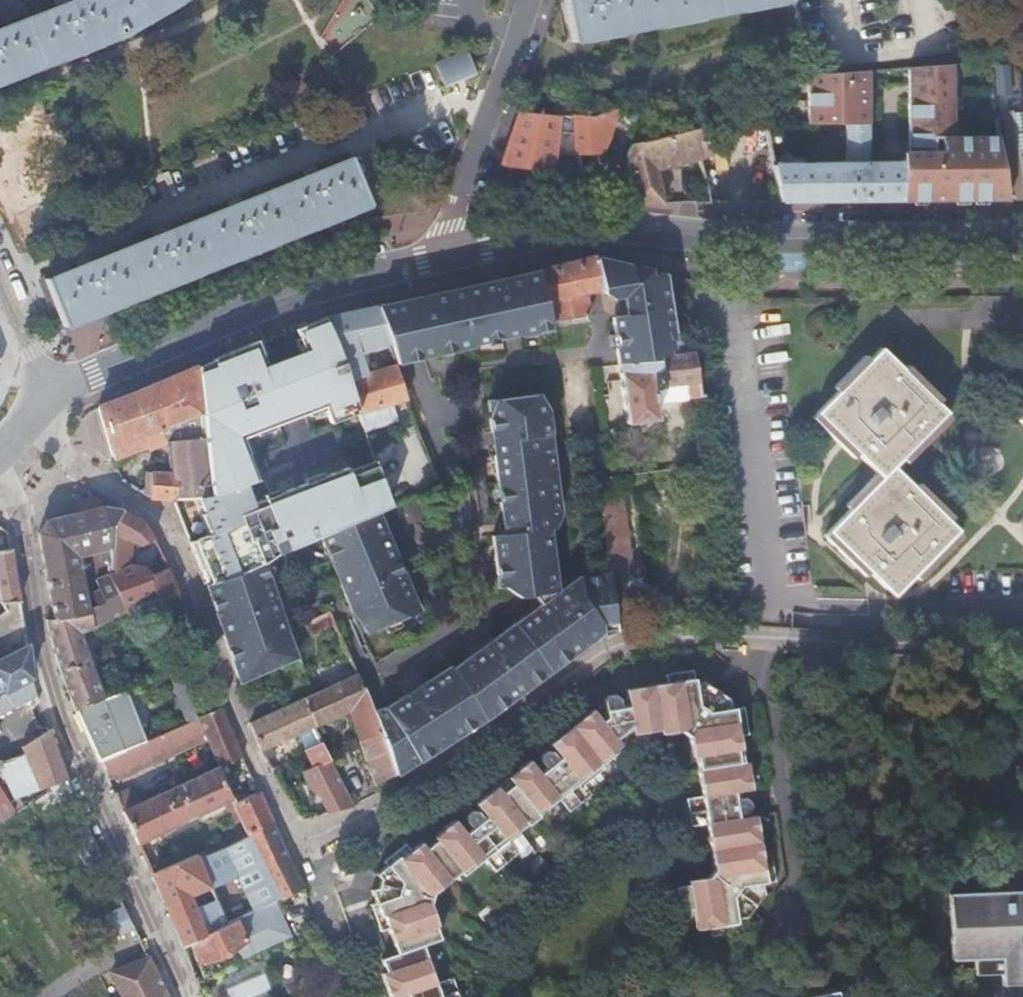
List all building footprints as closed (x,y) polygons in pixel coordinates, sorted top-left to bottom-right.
[(67,5),(65,0),(64,0),(59,1),(55,3),(57,9),(0,30),(0,79),(21,71),(63,56),(100,41),(120,34),(146,19),(177,0),(81,0),(67,5)] [(184,0),(177,0),(146,19),(148,23),(185,2),(184,0)] [(572,39),(580,38),(620,30),(660,23),(700,16),(740,8),(779,1),(786,0),(565,0),(572,39)] [(780,6),(779,1),(740,8),(741,13),(780,6)] [(700,20),(700,16),(660,23),(661,28),(700,20)] [(620,30),(580,38),(581,42),(621,35),(620,30)] [(102,46),(100,41),(63,56),(65,60),(102,46)] [(466,48),(433,61),(443,85),(475,72),(466,48)] [(990,73),(988,61),(970,62),(990,73)] [(955,201),(1008,201),(1008,198),(999,134),(953,135),(951,64),(907,67),(909,152),(901,152),(901,162),(869,163),(867,71),(808,75),(809,125),(846,124),(846,163),(772,165),(780,202),(902,201),(955,201)] [(996,64),(995,93),(1012,94),(1012,65),(996,64)] [(0,79),(0,84),(23,76),(21,71),(0,79)] [(585,95),(558,93),(556,111),(584,113),(585,95)] [(769,102),(766,102),(760,103),(761,112),(762,115),(771,113),(769,102)] [(576,155),(577,154),(599,152),(600,152),(603,148),(607,137),(616,106),(592,117),(575,115),(576,155)] [(1016,201),(1022,201),(1022,109),(1003,112),(1003,116),(996,117),(999,134),(1008,198),(1016,197),(1016,201)] [(511,135),(502,166),(510,167),(541,172),(551,171),(557,119),(563,120),(564,114),(519,110),(519,111),(511,135)] [(627,160),(638,205),(664,204),(660,187),(656,170),(706,157),(698,128),(630,145),(627,152),(627,156),(627,160)] [(239,198),(229,202),(231,207),(201,220),(166,233),(163,227),(153,232),(155,237),(89,263),(87,257),(77,261),(79,267),(48,279),(47,277),(45,278),(63,325),(65,324),(65,322),(365,203),(366,205),(368,204),(350,157),(348,158),(348,161),(318,173),(316,168),(305,172),(307,177),(241,203),(239,198)] [(709,203),(704,180),(693,183),(698,204),(709,203)] [(579,264),(539,272),(547,303),(551,323),(589,316),(587,298),(588,298),(604,294),(604,292),(601,292),(595,260),(579,264)] [(597,261),(595,260),(601,292),(604,292),(597,261)] [(597,261),(604,292),(611,290),(612,299),(614,301),(618,300),(621,319),(616,319),(614,320),(616,337),(619,366),(659,361),(659,359),(666,358),(664,351),(671,350),(669,341),(675,340),(665,275),(655,276),(649,277),(648,272),(635,269),(629,270),(629,269),(626,269),(620,271),(619,265),(597,261)] [(387,305),(376,308),(383,332),(387,345),(395,366),(409,362),(408,357),(418,355),(422,354),(423,359),(432,357),(443,355),(451,353),(473,348),(472,344),(487,341),(497,339),(507,337),(518,334),(519,337),(553,329),(551,323),(547,303),(539,272),(418,299),(418,301),(416,301),(415,299),(395,303),(387,305)] [(611,290),(604,292),(604,294),(612,299),(611,290)] [(376,308),(327,319),(350,382),(363,378),(359,360),(364,359),(362,353),(357,354),(353,339),(383,332),(376,308)] [(318,536),(372,515),(391,507),(377,465),(350,475),(346,467),(251,503),(244,484),(257,479),(242,438),(325,407),(331,423),(360,412),(350,382),(327,319),(297,330),(305,354),(267,368),(258,341),(213,360),(216,368),(198,375),(209,496),(200,497),(214,532),(190,541),(207,585),(232,574),(259,563),(264,561),(265,558),(318,536)] [(935,407),(900,373),(879,352),(867,364),(836,396),(815,417),(856,457),(880,481),(879,482),(848,513),(828,534),(868,574),(893,598),(914,577),(957,533),(948,523),(913,490),(892,469),(901,460),(937,423),(944,415),(935,407)] [(659,361),(620,366),(623,392),(627,422),(627,425),(658,420),(655,403),(654,391),(663,389),(663,388),(685,385),(688,398),(698,396),(691,355),(679,356),(669,358),(666,359),(659,361)] [(836,396),(867,364),(862,359),(831,391),(836,396)] [(198,375),(197,368),(186,372),(99,407),(114,458),(144,447),(144,448),(159,443),(160,443),(168,443),(173,472),(159,473),(147,472),(144,495),(149,498),(173,499),(172,498),(200,497),(209,496),(198,375)] [(395,368),(363,378),(350,382),(360,412),(360,413),(407,399),(395,368)] [(905,369),(900,373),(935,407),(939,403),(905,369)] [(654,391),(655,403),(688,398),(685,385),(663,388),(663,389),(654,391)] [(536,396),(541,405),(544,405),(543,395),(536,396)] [(504,700),(506,702),(507,704),(528,689),(570,658),(567,654),(579,645),(582,649),(589,643),(605,637),(603,631),(619,628),(611,578),(580,582),(580,585),(573,586),(562,572),(555,530),(555,529),(556,529),(557,528),(557,527),(557,526),(557,525),(557,524),(556,516),(560,515),(548,411),(545,412),(541,405),(536,396),(516,399),(500,401),(499,401),(498,401),(497,402),(495,403),(495,404),(494,405),(493,406),(493,407),(493,408),(493,411),(494,418),(492,418),(495,445),(497,456),(494,456),(500,511),(502,511),(504,525),(505,535),(500,536),(492,536),(497,579),(504,578),(506,588),(520,598),(529,597),(528,588),(533,587),(534,595),(539,595),(539,597),(541,599),(545,603),(540,606),(543,610),(539,613),(535,609),(532,614),(525,619),(517,626),(515,623),(493,639),(486,629),(476,637),(466,645),(473,654),(452,669),(450,666),(427,682),(423,674),(411,681),(401,687),(408,698),(405,699),(397,705),(395,702),(383,709),(372,715),(392,769),(395,777),(398,775),(410,767),(407,762),(417,756),(419,761),(440,749),(465,734),(464,732),(462,729),(471,724),(473,727),(474,728),(486,721),(498,711),(497,709),(495,706),(504,700)] [(489,412),(493,411),(493,408),(493,407),(493,406),(494,405),(495,404),(495,403),(497,402),(498,401),(499,401),(488,402),(489,412)] [(851,462),(856,457),(815,417),(811,422),(851,462)] [(941,427),(937,423),(901,460),(905,464),(941,427)] [(844,508),(848,513),(879,482),(874,477),(844,508)] [(917,486),(913,490),(948,523),(952,519),(917,486)] [(623,493),(600,496),(611,578),(634,574),(623,493)] [(113,528),(120,511),(102,508),(74,515),(46,521),(38,534),(54,619),(54,621),(89,613),(92,628),(109,621),(100,595),(113,588),(108,575),(95,580),(99,590),(91,593),(96,605),(88,609),(79,556),(111,550),(113,528)] [(146,544),(154,540),(143,524),(120,511),(113,528),(111,550),(109,570),(108,575),(113,588),(100,595),(109,621),(163,598),(177,592),(167,570),(149,577),(145,568),(130,565),(129,566),(130,544),(139,547),(146,544)] [(372,515),(318,536),(324,550),(330,548),(330,549),(333,557),(337,565),(340,573),(344,581),(338,584),(349,611),(355,609),(365,634),(406,617),(404,612),(415,608),(413,602),(401,575),(410,571),(407,567),(406,563),(404,563),(402,559),(395,561),(383,532),(381,527),(378,528),(375,521),(372,515)] [(961,537),(957,533),(914,577),(918,581),(961,537)] [(864,578),(868,574),(828,534),(823,539),(864,578)] [(333,557),(330,549),(324,551),(328,559),(333,557)] [(37,697),(31,677),(27,646),(24,643),(20,619),(14,576),(10,551),(0,552),(0,715),(37,697)] [(261,569),(259,563),(232,574),(207,585),(210,594),(217,615),(224,633),(232,657),(236,668),(239,677),(243,676),(251,673),(257,676),(299,657),(288,632),(280,613),(285,611),(284,606),(286,605),(284,601),(283,597),(277,599),(268,574),(264,576),(261,569)] [(335,576),(340,573),(337,565),(331,567),(335,576)] [(95,580),(108,575),(109,570),(94,571),(95,580)] [(496,589),(506,588),(504,578),(497,579),(494,579),(496,589)] [(182,607),(177,592),(163,598),(169,612),(182,607)] [(404,612),(406,617),(420,611),(416,601),(413,602),(415,608),(404,612)] [(92,629),(92,628),(89,613),(54,621),(54,619),(46,621),(53,653),(64,681),(75,710),(103,699),(81,634),(92,629)] [(514,622),(515,623),(517,626),(525,619),(522,615),(514,622)] [(619,631),(619,628),(603,631),(605,637),(619,631)] [(570,658),(582,649),(579,645),(567,654),(570,658)] [(202,661),(201,659),(172,671),(189,723),(196,720),(187,693),(199,688),(210,683),(202,661)] [(665,674),(666,683),(695,678),(693,670),(665,674)] [(315,696),(304,701),(315,726),(349,711),(373,777),(376,786),(386,783),(396,779),(395,777),(392,769),(372,715),(371,711),(363,692),(356,676),(315,696)] [(710,929),(738,925),(737,920),(747,919),(752,911),(755,906),(758,903),(764,895),(763,885),(767,884),(763,856),(756,816),(742,818),(741,815),(747,814),(752,808),(751,805),(751,802),(744,798),(743,798),(737,799),(736,793),(742,792),(752,790),(748,762),(744,763),(739,736),(735,708),(730,709),(729,699),(721,693),(717,691),(713,688),(705,682),(695,683),(695,678),(666,683),(625,689),(627,702),(628,708),(621,709),(620,703),(619,700),(614,695),(608,695),(604,701),(607,719),(608,730),(614,738),(636,734),(660,730),(661,735),(681,732),(688,737),(692,758),(696,757),(702,797),(686,799),(690,826),(707,824),(714,871),(708,878),(689,881),(689,886),(676,888),(683,931),(696,928),(696,931),(710,929)] [(103,699),(121,751),(140,743),(122,691),(103,699)] [(394,700),(395,702),(397,705),(405,699),(403,695),(394,700)] [(95,754),(98,762),(118,753),(121,752),(103,699),(75,710),(95,754)] [(498,711),(507,704),(506,702),(504,700),(495,706),(497,709),(498,711)] [(251,726),(259,751),(313,727),(315,726),(304,701),(251,726)] [(744,707),(735,708),(739,736),(748,735),(744,707)] [(623,748),(614,738),(608,730),(592,709),(570,726),(549,743),(558,754),(555,757),(552,752),(545,751),(543,753),(541,755),(539,762),(540,764),(544,768),(539,773),(535,768),(528,760),(506,778),(509,782),(499,790),(496,787),(474,804),(483,815),(481,817),(477,812),(470,812),(468,813),(466,815),(463,822),(465,824),(469,829),(464,833),(460,828),(454,821),(432,838),(434,841),(425,849),(420,843),(409,852),(399,860),(397,857),(385,867),(374,875),(379,881),(378,885),(377,889),(371,891),(375,904),(380,918),(382,917),(387,930),(395,956),(380,961),(385,973),(380,975),(387,996),(404,996),(405,996),(458,996),(452,979),(435,985),(422,946),(439,940),(435,928),(437,927),(429,904),(432,894),(459,872),(463,877),(484,860),(494,873),(516,856),(508,846),(562,803),(570,812),(591,795),(583,786),(605,769),(602,765),(612,757),(623,748)] [(208,715),(198,719),(206,738),(217,766),(218,767),(239,756),(220,710),(208,715)] [(98,762),(107,780),(131,770),(132,773),(199,743),(199,741),(206,738),(198,719),(196,720),(189,723),(158,736),(145,742),(143,742),(140,743),(121,751),(121,752),(118,753),(98,762)] [(462,729),(464,732),(465,734),(474,728),(473,727),(471,724),(462,729)] [(65,777),(57,754),(48,730),(35,739),(21,748),(24,753),(0,763),(0,774),(1,774),(2,773),(3,773),(4,772),(17,799),(58,783),(65,777)] [(635,739),(661,735),(660,730),(636,734),(614,738),(623,748),(635,739)] [(322,808),(326,816),(329,815),(352,809),(321,744),(303,753),(311,770),(301,774),(307,791),(318,799),(322,808)] [(407,762),(410,767),(419,761),(417,756),(407,762)] [(544,768),(540,764),(535,768),(539,773),(544,768)] [(129,828),(136,844),(230,800),(232,799),(218,767),(217,766),(173,787),(173,785),(168,788),(168,789),(136,804),(121,811),(121,812),(129,828)] [(41,796),(33,801),(41,813),(72,793),(65,779),(62,781),(56,785),(41,796)] [(16,811),(0,786),(0,821),(16,811)] [(129,788),(114,795),(121,811),(136,804),(129,788)] [(272,824),(257,792),(232,804),(247,835),(272,824)] [(100,854),(86,824),(67,836),(85,864),(100,854)] [(288,858),(272,824),(247,835),(211,850),(170,868),(151,876),(166,911),(182,946),(191,942),(276,903),(304,889),(288,858)] [(465,824),(460,828),(464,833),(469,829),(465,824)] [(381,862),(385,867),(397,857),(399,860),(409,852),(403,844),(381,862)] [(763,856),(767,884),(776,883),(772,855),(763,856)] [(998,894),(998,901),(991,901),(990,894),(949,896),(952,962),(974,961),(974,977),(1002,976),(1002,987),(1022,986),(1022,893),(998,894)] [(291,936),(276,903),(191,942),(194,953),(203,978),(291,936)] [(378,933),(387,930),(382,917),(380,918),(375,904),(369,906),(378,933)] [(116,934),(130,930),(123,906),(110,910),(116,934)] [(739,934),(738,925),(710,929),(711,938),(739,934)] [(149,960),(112,974),(123,996),(166,996),(165,994),(149,960)]
